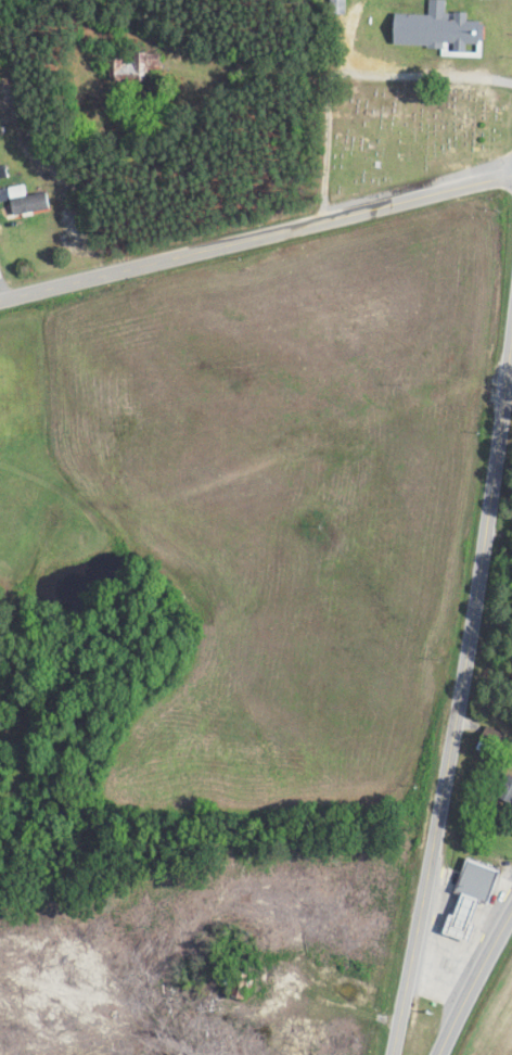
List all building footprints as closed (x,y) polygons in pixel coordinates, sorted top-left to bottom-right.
[(350,0),(334,0),(334,14),(350,14),(350,0)] [(444,47),(443,55),(468,56),(468,45),(475,45),(474,56),(482,57),(484,21),(467,21),(468,13),(447,12),(448,0),(431,0),(430,15),(395,13),(393,44),(444,47)] [(160,56),(108,55),(107,83),(159,84),(160,56)] [(51,192),(10,199),(13,216),(54,209),(51,192)] [(503,734),(489,726),(481,739),(496,747),(503,734)] [(509,774),(497,796),(511,804),(511,776),(509,774)] [(488,903),(499,869),(466,859),(442,932),(465,940),(478,900),(488,903)]
